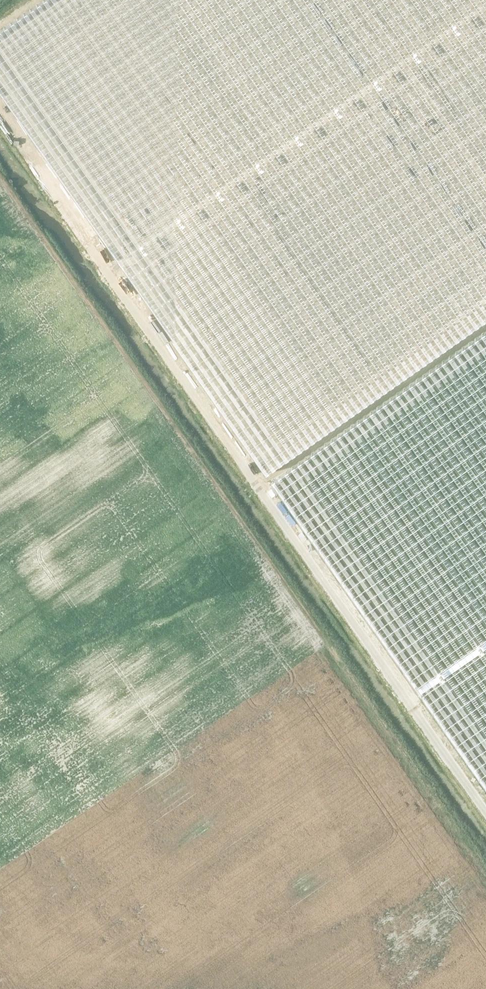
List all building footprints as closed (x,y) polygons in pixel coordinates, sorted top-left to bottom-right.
[(276,483),(461,747),(485,782),(485,336),(276,483)]
